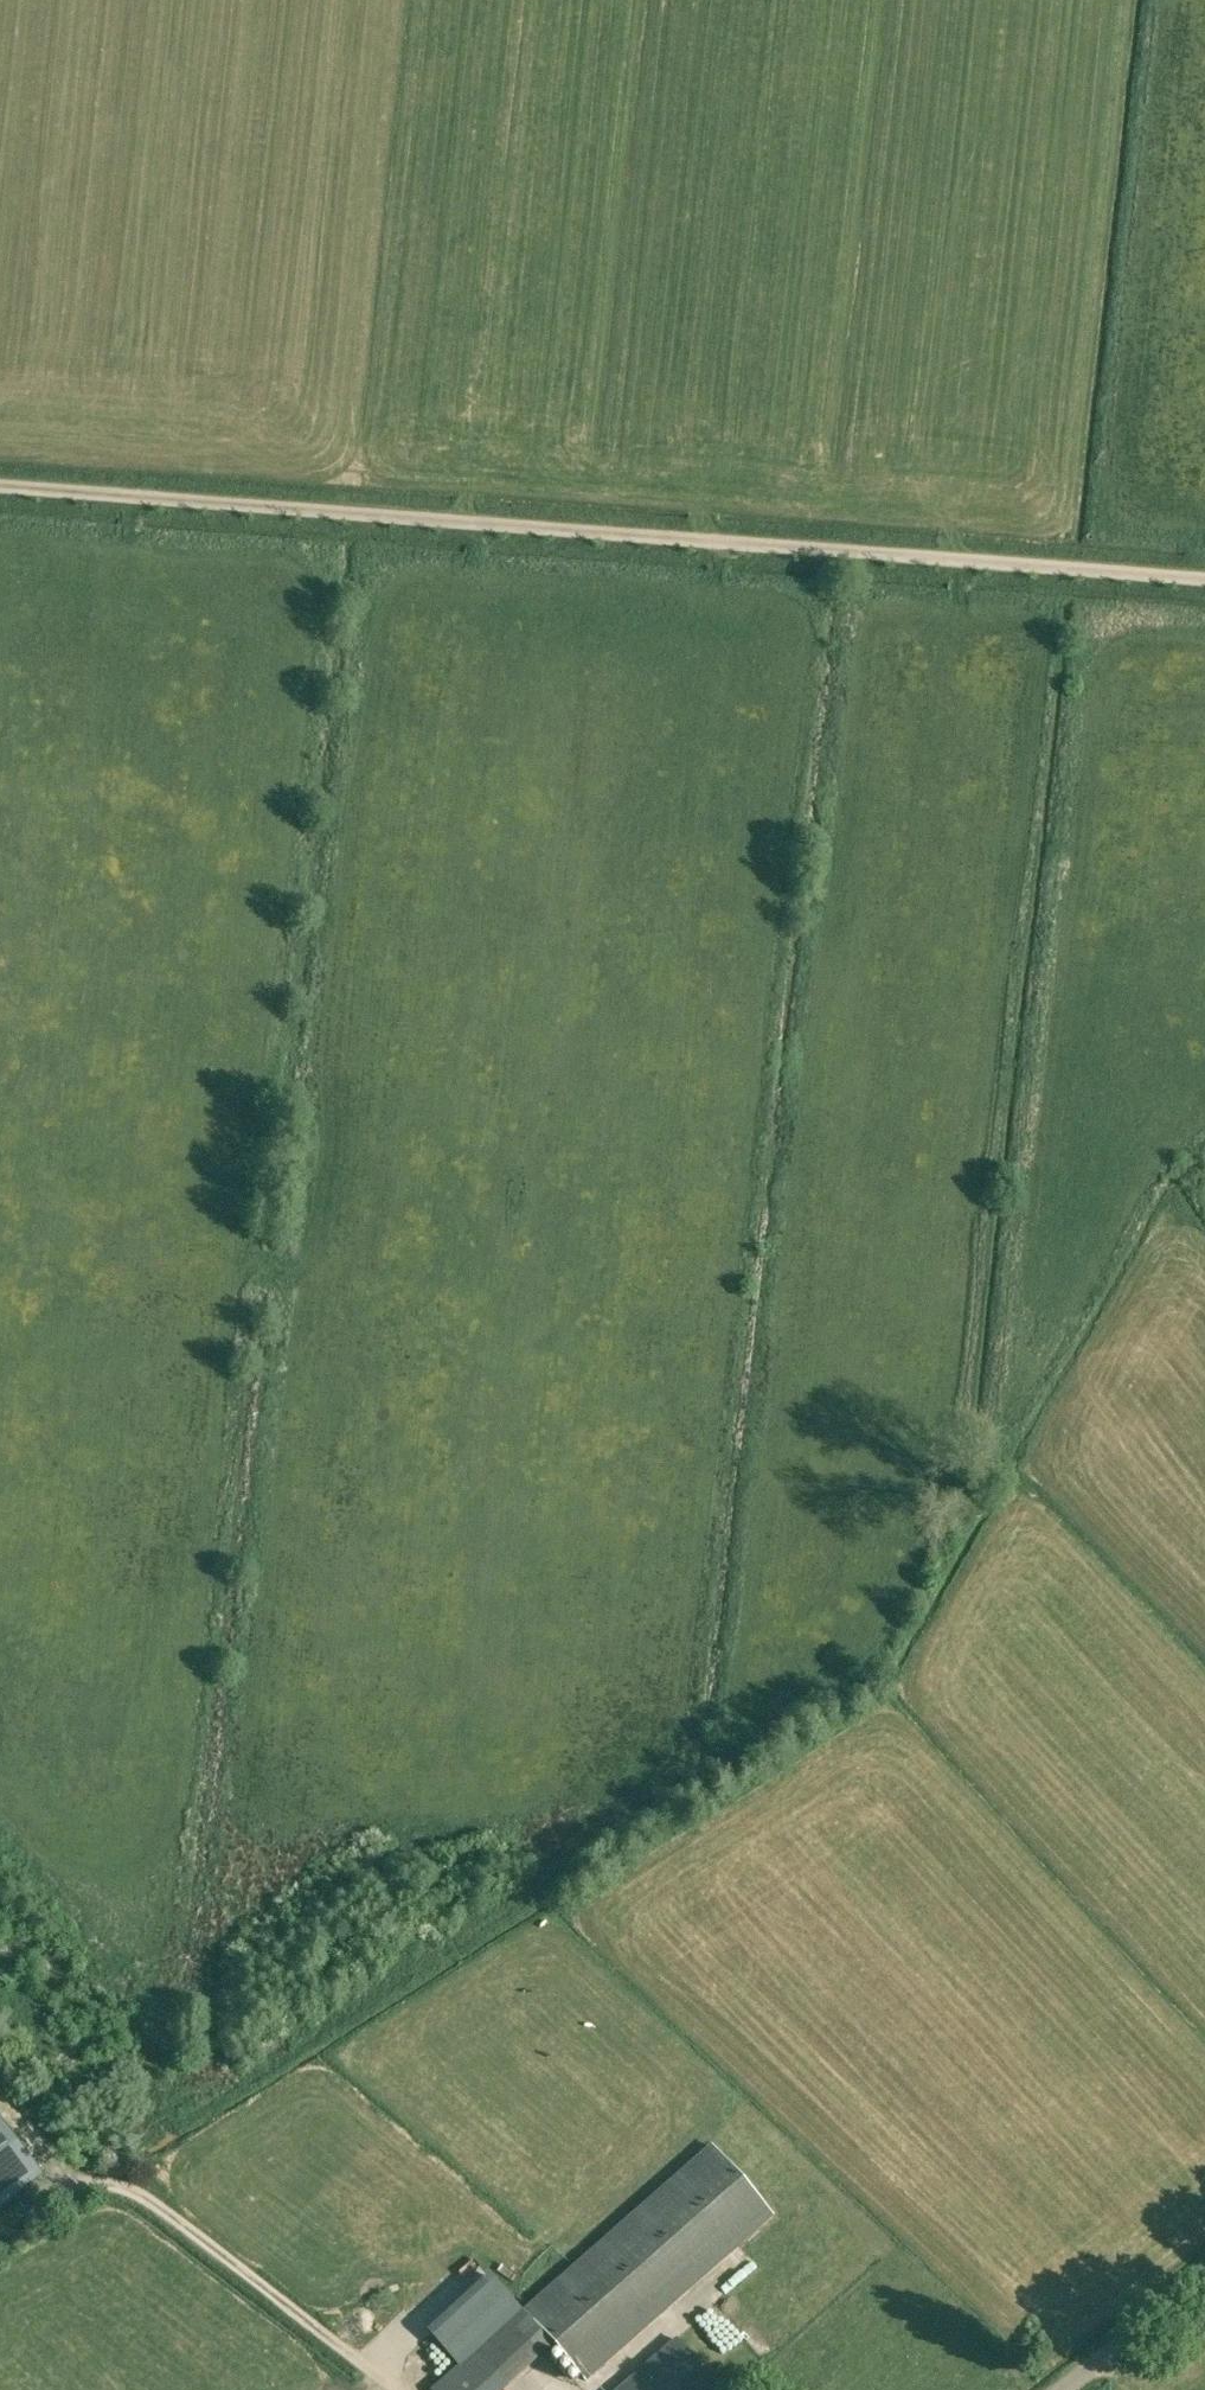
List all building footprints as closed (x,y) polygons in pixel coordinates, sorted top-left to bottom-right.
[(11,2192),(4,2183),(26,2166),(0,2131),(0,2200),(11,2192)] [(770,2216),(711,2148),(529,2309),(586,2378),(770,2216)] [(611,2389),(719,2389),(672,2336),(611,2389)]
